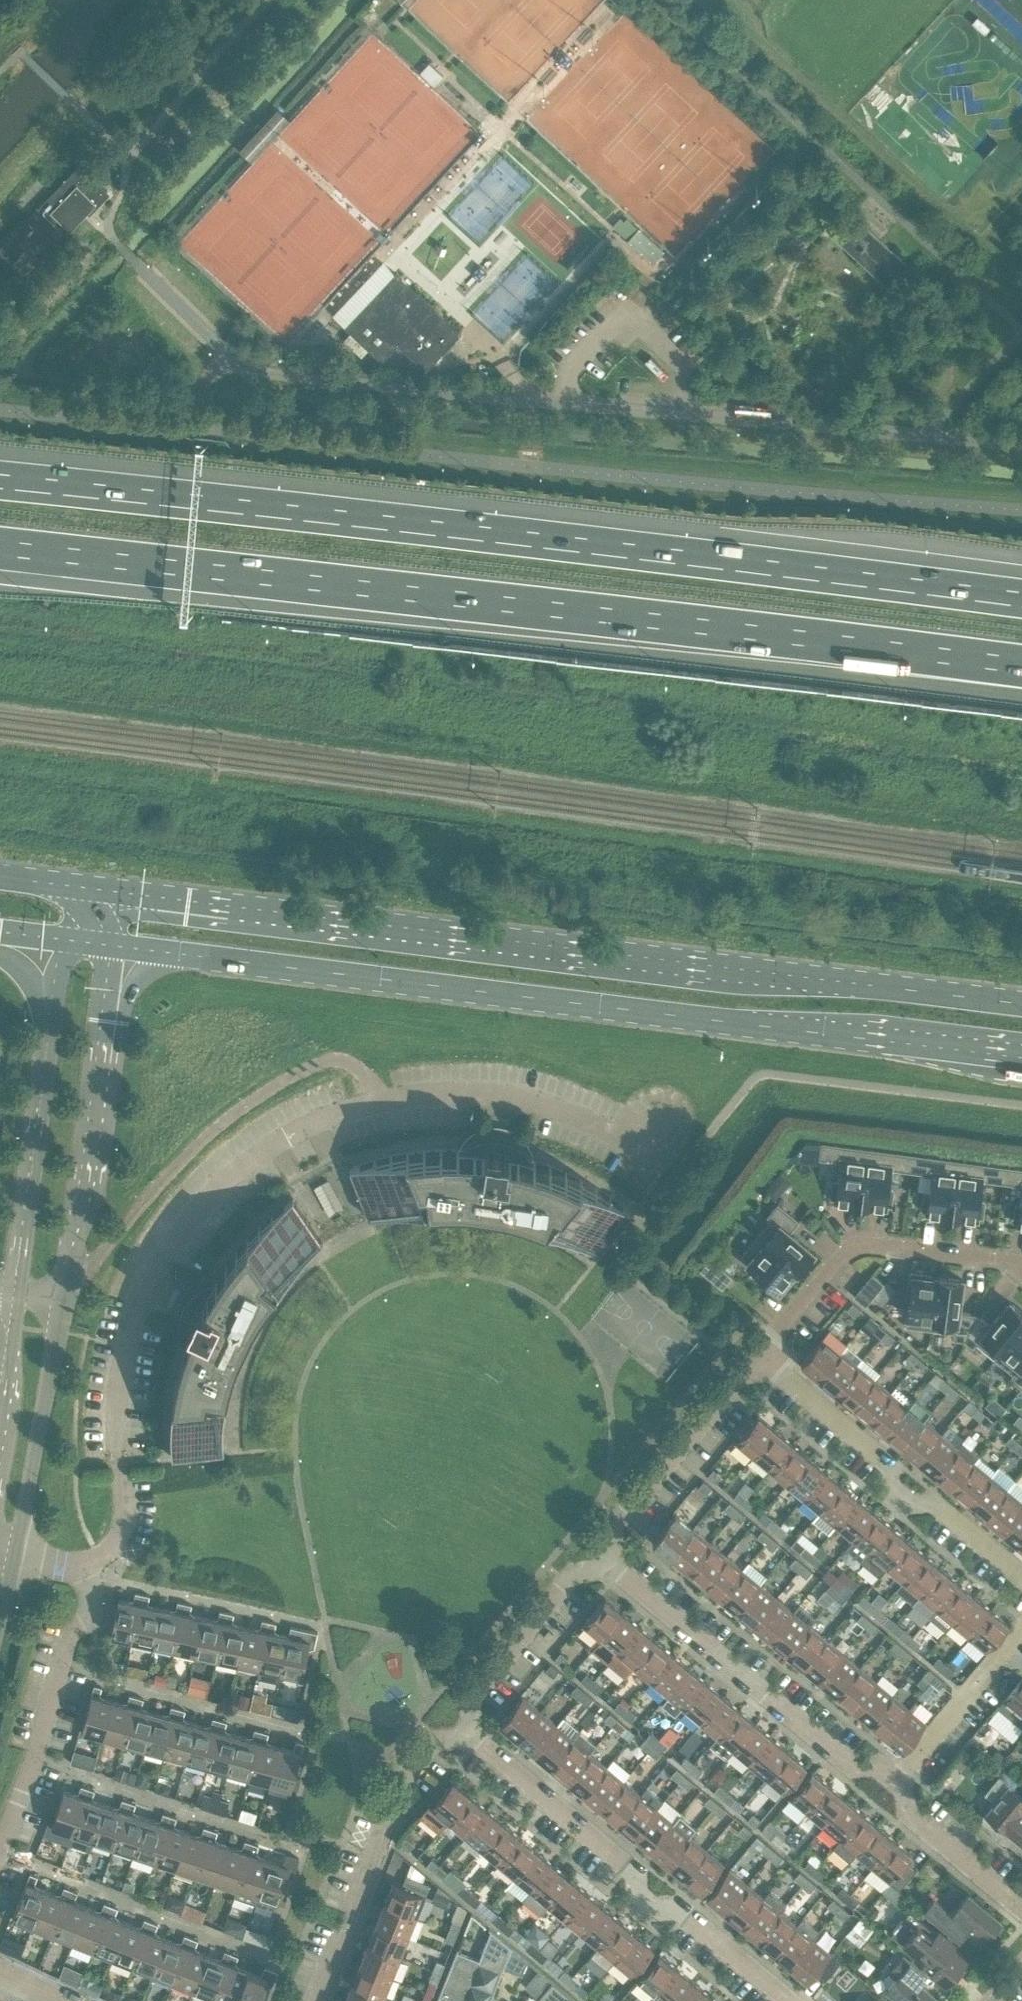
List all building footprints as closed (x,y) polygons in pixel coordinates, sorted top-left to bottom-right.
[(108,191),(80,164),(0,247),(0,250),(26,276),(108,191)] [(909,266),(858,218),(837,240),(889,288),(909,266)] [(653,262),(663,251),(637,228),(627,239),(653,262)] [(460,333),(435,309),(434,304),(430,305),(430,300),(425,300),(424,296),(420,296),(420,291),(416,291),(395,273),(345,326),(381,360),(397,343),(425,369),(460,333)] [(543,1162),(533,1159),(530,1154),(526,1149),(521,1144),(516,1141),(510,1138),(504,1136),(494,1134),(487,1134),(481,1135),(475,1137),(469,1140),(463,1143),(459,1148),(449,1148),(439,1148),(429,1149),(419,1150),(409,1151),(396,1153),(384,1156),(373,1159),(361,1163),(349,1167),(368,1216),(382,1211),(396,1207),(410,1204),(425,1202),(440,1200),(454,1200),(469,1201),(507,1207),(521,1211),(535,1215),(549,1221),(562,1228),(574,1235),(587,1243),(598,1252),(631,1211),(622,1204),(613,1197),(603,1191),(593,1185),(582,1179),(573,1175),(563,1170),(553,1166),(543,1162)] [(861,1203),(867,1150),(822,1144),(820,1159),(841,1162),(838,1182),(833,1181),(831,1197),(836,1198),(836,1200),(861,1203)] [(911,1171),(913,1155),(867,1150),(861,1203),(885,1206),(886,1204),(891,1205),(893,1189),(888,1188),(890,1168),(911,1171)] [(952,1215),(959,1161),(913,1155),(911,1171),(932,1173),(929,1194),(924,1193),(922,1209),(927,1209),(927,1212),(952,1215)] [(1004,1167),(959,1161),(952,1215),(964,1217),(964,1216),(977,1218),(977,1215),(982,1216),(984,1200),(979,1199),(982,1179),(1002,1182),(1004,1167)] [(1004,1167),(1002,1182),(1021,1185),(1021,1170),(1004,1167)] [(790,1178),(781,1171),(773,1182),(781,1188),(790,1178)] [(1021,1206),(1016,1205),(1013,1221),(1019,1221),(1018,1224),(1021,1224),(1021,1195),(1021,1206)] [(311,1249),(323,1240),(293,1197),(283,1204),(274,1212),(265,1219),(256,1227),(248,1236),(241,1244),(234,1252),(228,1260),(221,1269),(215,1277),(209,1279),(203,1281),(198,1285),(193,1289),(188,1293),(185,1299),(180,1308),(179,1314),(178,1321),(178,1327),(179,1333),(181,1340),(183,1345),(180,1356),(178,1366),(176,1376),(174,1387),(172,1397),(171,1409),(171,1421),(171,1433),(171,1444),(172,1456),(224,1451),(223,1437),(223,1422),(224,1407),(226,1393),(229,1378),(233,1364),(237,1350),(254,1315),(261,1303),(270,1291),(279,1280),(289,1269),(300,1259),(311,1249)] [(771,1218),(756,1236),(797,1270),(813,1251),(789,1231),(799,1220),(778,1202),(767,1215),(771,1218)] [(756,1236),(740,1255),(767,1278),(765,1279),(780,1291),(793,1275),(792,1273),(795,1270),(797,1271),(797,1270),(756,1236)] [(731,1275),(710,1257),(701,1268),(722,1286),(731,1275)] [(932,1274),(910,1272),(908,1290),(910,1290),(906,1325),(930,1328),(937,1275),(936,1275),(936,1277),(931,1277),(932,1274)] [(872,1273),(854,1294),(865,1303),(883,1282),(872,1273)] [(962,1278),(937,1275),(930,1328),(954,1331),(953,1338),(964,1339),(976,1313),(958,1310),(962,1278)] [(1010,1301),(990,1324),(976,1313),(964,1339),(973,1346),(976,1342),(995,1357),(1021,1325),(1021,1311),(1010,1301)] [(860,1309),(852,1302),(846,1308),(855,1315),(860,1309)] [(886,1330),(878,1323),(872,1330),(880,1337),(886,1330)] [(995,1357),(1013,1373),(1009,1377),(1021,1387),(1021,1386),(1021,1325),(995,1357)] [(818,1377),(846,1344),(829,1329),(801,1363),(818,1377)] [(894,1337),(886,1330),(880,1337),(888,1344),(894,1337)] [(834,1391),(862,1358),(863,1357),(846,1343),(846,1344),(818,1377),(834,1391)] [(913,1364),(919,1358),(911,1351),(905,1358),(913,1364)] [(851,1405),(874,1378),(873,1377),(878,1371),(862,1358),(834,1391),(851,1405)] [(921,1371),(927,1364),(919,1358),(913,1364),(921,1371)] [(868,1419),(891,1392),(874,1378),(851,1405),(868,1419)] [(952,1385),(944,1379),(938,1385),(946,1392),(952,1385)] [(884,1433),(912,1399),(896,1385),(891,1392),(868,1419),(884,1433)] [(955,1399),(960,1392),(952,1385),(946,1392),(955,1399)] [(901,1447),(924,1419),(931,1410),(915,1396),(912,1399),(884,1433),(901,1447)] [(998,1414),(1005,1406),(994,1398),(987,1406),(998,1414)] [(980,1420),(985,1413),(977,1406),(972,1413),(980,1420)] [(988,1427),(993,1420),(985,1413),(980,1420),(988,1427)] [(752,1456),(775,1429),(758,1414),(735,1442),(752,1456)] [(917,1460),(940,1433),(924,1419),(901,1447),(917,1460)] [(769,1470),(791,1443),(775,1429),(752,1456),(769,1470)] [(934,1474),(957,1447),(940,1433),(917,1460),(934,1474)] [(1019,1441),(1011,1434),(1005,1441),(1013,1448),(1019,1441)] [(951,1488),(979,1455),(962,1441),(957,1447),(934,1474),(951,1488)] [(1019,1441),(1013,1448),(1021,1455),(1021,1454),(1021,1444),(1019,1441)] [(785,1484),(808,1457),(791,1443),(769,1470),(785,1484)] [(968,1502),(996,1469),(979,1455),(951,1488),(968,1502)] [(802,1498),(825,1471),(808,1457),(785,1484),(802,1498)] [(984,1516),(1015,1480),(998,1466),(996,1469),(968,1502),(984,1516)] [(715,1482),(721,1475),(713,1468),(707,1475),(715,1482)] [(818,1511),(841,1484),(825,1471),(802,1498),(818,1511)] [(711,1487),(703,1480),(698,1486),(706,1493),(711,1487)] [(1021,1505),(1021,1486),(1015,1480),(984,1516),(1001,1530),(1021,1505)] [(835,1525),(858,1498),(841,1484),(818,1511),(812,1519),(829,1533),(835,1525)] [(741,1503),(747,1496),(739,1490),(733,1497),(741,1503)] [(749,1510),(755,1503),(747,1496),(741,1503),(749,1510)] [(846,1547),(875,1512),(858,1498),(835,1525),(852,1539),(846,1547)] [(737,1508),(729,1501),(723,1508),(731,1515),(737,1508)] [(1021,1539),(1021,1505),(1001,1530),(1018,1544),(1021,1539)] [(745,1515),(737,1508),(731,1515),(740,1522),(745,1515)] [(862,1561),(892,1526),(875,1512),(846,1547),(862,1561)] [(668,1554),(691,1526),(675,1513),(653,1540),(668,1554)] [(780,1524),(772,1518),(766,1524),(774,1531),(780,1524)] [(782,1538),(788,1531),(780,1524),(774,1531),(782,1538)] [(685,1568),(708,1540),(691,1526),(668,1554),(685,1568)] [(885,1567),(908,1540),(892,1526),(862,1561),(869,1554),(885,1567)] [(764,1543),(770,1536),(762,1529),(756,1536),(764,1543)] [(778,1542),(770,1536),(764,1543),(773,1549),(778,1542)] [(702,1582),(725,1555),(708,1540),(685,1568),(702,1582)] [(902,1581),(925,1554),(908,1540),(885,1567),(902,1581)] [(813,1552),(805,1545),(799,1552),(807,1559),(813,1552)] [(821,1559),(813,1552),(807,1559),(815,1566),(821,1559)] [(919,1595),(941,1568),(925,1554),(902,1581),(919,1595)] [(719,1596),(749,1561),(748,1561),(742,1568),(725,1555),(702,1582),(719,1596)] [(803,1563),(795,1557),(789,1563),(798,1570),(803,1563)] [(736,1610),(765,1575),(749,1561),(719,1596),(736,1610)] [(806,1577),(811,1570),(803,1563),(798,1570),(806,1577)] [(845,1582),(837,1576),(828,1568),(824,1573),(824,1577),(831,1582),(839,1589),(845,1582)] [(935,1609),(958,1582),(941,1568),(919,1595),(935,1609)] [(753,1624),(776,1597),(759,1583),(765,1575),(736,1610),(753,1624)] [(839,1589),(831,1582),(825,1589),(833,1596),(839,1589)] [(847,1596),(853,1589),(845,1582),(839,1589),(847,1596)] [(952,1623),(975,1596),(958,1582),(935,1609),(952,1623)] [(842,1603),(847,1596),(839,1589),(833,1596),(842,1603)] [(132,1639),(142,1593),(135,1592),(133,1601),(118,1598),(110,1634),(132,1639)] [(153,1643),(161,1607),(147,1604),(149,1595),(142,1593),(132,1639),(153,1643)] [(968,1637),(991,1609),(975,1596),(952,1623),(968,1637)] [(600,1639),(623,1612),(605,1597),(582,1624),(600,1639)] [(770,1638),(793,1611),(776,1597),(753,1624),(770,1638)] [(174,1648),(184,1602),(177,1601),(175,1610),(161,1607),(153,1643),(174,1648)] [(880,1608),(872,1601),(866,1608),(874,1614),(880,1608)] [(196,1653),(203,1616),(189,1613),(191,1604),(184,1602),(174,1648),(196,1653)] [(888,1615),(880,1608),(874,1614),(882,1621),(888,1615)] [(986,1651),(1009,1624),(991,1609),(968,1637),(986,1651)] [(217,1657),(227,1611),(219,1610),(217,1619),(203,1616),(196,1653),(217,1657)] [(238,1662),(246,1625),(232,1622),(234,1613),(227,1611),(217,1657),(238,1662)] [(786,1652),(809,1625),(793,1611),(770,1638),(786,1652)] [(608,1662),(639,1626),(623,1612),(600,1639),(592,1648),(608,1662)] [(864,1626),(870,1619),(862,1612),(856,1619),(864,1626)] [(259,1666),(269,1621),(262,1619),(260,1629),(246,1625),(238,1662),(259,1666)] [(878,1626),(870,1619),(864,1626),(873,1633),(878,1626)] [(280,1671),(288,1635),(274,1632),(276,1622),(269,1621),(259,1666),(280,1671)] [(302,1676),(309,1643),(315,1644),(318,1631),(290,1625),(288,1635),(280,1671),(302,1676)] [(803,1666),(826,1639),(809,1625),(786,1652),(803,1666)] [(625,1676),(655,1639),(639,1626),(608,1662),(625,1676)] [(913,1635),(905,1629),(899,1635),(907,1642),(913,1635)] [(921,1642),(913,1635),(907,1642),(915,1649),(921,1642)] [(649,1681),(672,1653),(655,1639),(625,1676),(633,1667),(649,1681)] [(820,1680),(842,1653),(826,1639),(803,1666),(820,1680)] [(903,1647),(895,1640),(890,1647),(898,1654),(903,1647)] [(906,1660),(912,1654),(903,1647),(898,1654),(906,1660)] [(563,1665),(568,1658),(560,1651),(554,1658),(563,1665)] [(666,1695),(689,1667),(672,1653),(649,1681),(666,1695)] [(836,1694),(859,1666),(842,1653),(820,1680),(836,1694)] [(946,1663),(938,1656),(932,1663),(940,1670),(946,1663)] [(559,1669),(550,1662),(545,1669),(553,1676),(559,1669)] [(954,1670),(946,1663),(940,1670),(949,1677),(954,1670)] [(128,1664),(125,1674),(145,1680),(148,1670),(128,1664)] [(853,1708),(876,1680),(859,1666),(836,1694),(853,1708)] [(683,1709),(706,1681),(689,1667),(666,1695),(660,1702),(676,1716),(683,1709)] [(931,1681),(936,1674),(928,1668),(923,1675),(931,1681)] [(155,1673),(154,1681),(166,1684),(168,1676),(155,1673)] [(588,1686),(594,1679),(586,1673),(580,1679),(588,1686)] [(945,1681),(936,1674),(931,1681),(939,1688),(945,1681)] [(192,1676),(187,1691),(207,1696),(211,1681),(192,1676)] [(1005,1698),(1008,1701),(1001,1709),(1021,1726),(1021,1678),(1005,1698)] [(596,1693),(602,1686),(594,1679),(588,1686),(596,1693)] [(869,1721),(892,1694),(876,1680),(853,1708),(869,1721)] [(700,1723),(723,1695),(706,1681),(683,1709),(700,1723)] [(103,1735),(113,1699),(99,1696),(102,1686),(94,1684),(81,1729),(103,1735)] [(584,1691),(576,1684),(571,1691),(579,1697),(584,1691)] [(587,1704),(593,1698),(584,1691),(579,1697),(587,1704)] [(124,1741),(136,1696),(129,1694),(127,1703),(113,1699),(103,1735),(124,1741)] [(886,1735),(909,1708),(892,1694),(869,1721),(886,1735)] [(716,1736),(739,1709),(723,1695),(700,1723),(716,1736)] [(145,1747),(155,1711),(141,1707),(143,1698),(136,1696),(124,1741),(145,1747)] [(517,1737),(539,1710),(523,1696),(500,1723),(517,1737)] [(627,1707),(619,1700),(613,1707),(621,1714),(627,1707)] [(903,1750),(926,1722),(924,1721),(932,1711),(919,1701),(912,1710),(909,1708),(886,1735),(903,1750)] [(165,1752),(178,1707),(171,1705),(168,1715),(155,1711),(145,1747),(165,1752)] [(186,1758),(196,1722),(182,1719),(185,1709),(178,1707),(165,1752),(186,1758)] [(635,1714),(627,1707),(621,1714),(630,1721),(635,1714)] [(534,1751),(563,1716),(555,1709),(548,1717),(539,1710),(517,1737),(534,1751)] [(733,1750),(755,1723),(739,1709),(716,1736),(710,1744),(726,1758),(733,1750)] [(612,1725),(618,1718),(610,1712),(604,1718),(612,1725)] [(550,1765),(580,1730),(563,1716),(534,1751),(550,1765)] [(207,1764),(220,1719),(213,1717),(210,1726),(196,1722),(186,1758),(207,1764)] [(620,1732),(626,1725),(618,1718),(612,1725),(620,1732)] [(228,1770),(238,1734),(224,1730),(227,1721),(220,1719),(207,1764),(228,1770)] [(749,1764),(772,1737),(755,1723),(733,1750),(749,1764)] [(249,1775),(261,1730),(254,1728),(252,1738),(238,1734),(228,1770),(249,1775)] [(270,1781),(279,1745),(266,1742),(268,1732),(261,1730),(249,1775),(270,1781)] [(567,1779),(590,1752),(573,1738),(580,1730),(550,1765),(567,1779)] [(659,1737),(651,1731),(645,1738),(653,1744),(659,1737)] [(661,1751),(667,1744),(659,1737),(653,1744),(661,1751)] [(766,1778),(788,1750),(772,1737),(749,1764),(766,1778)] [(648,1751),(653,1744),(645,1738),(640,1744),(648,1751)] [(291,1787),(304,1742),(296,1740),(293,1749),(279,1745),(270,1781),(291,1787)] [(656,1758),(661,1751),(653,1744),(648,1751),(656,1758)] [(783,1792),(806,1765),(788,1750),(766,1778),(783,1792)] [(584,1793),(607,1766),(590,1752),(567,1779),(584,1793)] [(688,1770),(694,1763),(686,1756),(680,1763),(688,1770)] [(702,1770),(694,1763),(688,1770),(696,1776),(702,1770)] [(600,1807),(623,1780),(607,1766),(584,1793),(600,1807)] [(679,1781),(684,1774),(676,1767),(671,1774),(679,1781)] [(806,1811),(829,1784),(812,1770),(789,1797),(806,1811)] [(687,1788),(692,1781),(684,1774),(679,1781),(687,1788)] [(1021,1810),(1021,1809),(1021,1795),(999,1776),(986,1793),(995,1801),(986,1813),(1021,1843),(1021,1812),(1021,1811),(1021,1810)] [(447,1822),(470,1795),(452,1780),(429,1807),(427,1805),(418,1817),(437,1833),(447,1822)] [(640,1794),(623,1780),(600,1807),(617,1821),(640,1794)] [(640,1794),(617,1821),(634,1835),(656,1807),(656,1808),(664,1798),(647,1784),(640,1794)] [(727,1790),(719,1784),(713,1790),(721,1797),(727,1790)] [(822,1825),(845,1798),(829,1784),(806,1811),(822,1825)] [(84,1796),(87,1787),(81,1785),(78,1794),(63,1789),(53,1820),(49,1819),(44,1834),(69,1843),(84,1796)] [(94,1838),(105,1803),(92,1798),(95,1789),(87,1787),(84,1796),(69,1843),(90,1850),(94,1838)] [(735,1797),(727,1790),(721,1797),(730,1804),(735,1797)] [(216,1811),(220,1798),(211,1795),(207,1808),(216,1811)] [(463,1835),(486,1808),(470,1795),(447,1822),(463,1835)] [(712,1809),(717,1802),(709,1795),(704,1802),(712,1809)] [(126,1810),(129,1801),(122,1798),(119,1808),(105,1803),(94,1838),(114,1845),(126,1810)] [(229,1801),(220,1798),(216,1811),(225,1814),(229,1801)] [(839,1839),(862,1812),(845,1798),(822,1825),(839,1839)] [(134,1852),(146,1817),(132,1812),(136,1803),(129,1801),(126,1810),(114,1845),(134,1852)] [(726,1809),(717,1802),(712,1809),(720,1815),(726,1809)] [(243,1806),(238,1819),(253,1824),(258,1811),(243,1806)] [(673,1821),(656,1808),(656,1807),(634,1835),(650,1849),(673,1821)] [(480,1849),(503,1822),(486,1808),(463,1835),(480,1849)] [(166,1824),(169,1814),(163,1812),(160,1821),(146,1817),(134,1852),(155,1859),(166,1824)] [(673,1821),(650,1849),(667,1863),(690,1835),(697,1826),(681,1812),(673,1821)] [(761,1819),(753,1812),(747,1819),(755,1826),(761,1819)] [(850,1860),(878,1826),(862,1812),(839,1839),(833,1846),(850,1860)] [(175,1866),(187,1830),(173,1826),(177,1817),(169,1814),(166,1824),(155,1859),(175,1866)] [(496,1863),(519,1836),(503,1822),(480,1849),(496,1863)] [(746,1837),(752,1830),(743,1823),(738,1830),(746,1837)] [(207,1837),(211,1828),(204,1826),(200,1835),(187,1830),(175,1866),(196,1873),(207,1837)] [(872,1867),(895,1840),(878,1826),(850,1860),(856,1853),(872,1867)] [(216,1879),(228,1844),(214,1840),(217,1831),(211,1828),(207,1837),(196,1873),(216,1879)] [(784,1838),(776,1831),(770,1838),(778,1845),(784,1838)] [(684,1877),(706,1849),(690,1835),(667,1863),(684,1877)] [(408,1850),(414,1843),(405,1836),(400,1843),(408,1850)] [(506,1886),(536,1850),(519,1836),(496,1863),(513,1877),(506,1885),(506,1886)] [(786,1851),(792,1845),(784,1838),(778,1845),(786,1851)] [(248,1851),(251,1842),(245,1840),(241,1849),(228,1844),(216,1879),(236,1886),(248,1851)] [(889,1881),(906,1862),(912,1854),(895,1840),(872,1867),(889,1881)] [(257,1893),(269,1858),(255,1853),(258,1844),(251,1842),(248,1851),(236,1886),(257,1893)] [(769,1856),(774,1849),(766,1843),(761,1849),(769,1856)] [(701,1891),(724,1864),(706,1849),(684,1877),(701,1891)] [(777,1863),(782,1856),(774,1849),(769,1856),(777,1863)] [(523,1900),(553,1864),(536,1850),(506,1886),(523,1900)] [(281,1893),(287,1874),(293,1876),(299,1858),(285,1853),(282,1862),(269,1858),(257,1893),(255,1901),(281,1910),(287,1895),(281,1893)] [(439,1864),(431,1858),(425,1864),(434,1871),(439,1864)] [(817,1866),(809,1859),(803,1866),(811,1872),(817,1866)] [(899,1889),(915,1869),(906,1862),(889,1881),(899,1889)] [(442,1878),(448,1871),(439,1864),(434,1871),(442,1878)] [(540,1914),(547,1905),(570,1878),(553,1864),(523,1900),(540,1914)] [(820,1879),(825,1872),(817,1866),(811,1872),(820,1879)] [(724,1910),(747,1883),(729,1868),(706,1895),(724,1910)] [(802,1884),(807,1877),(799,1870),(794,1877),(802,1884)] [(33,1924),(47,1890),(34,1884),(37,1875),(30,1872),(12,1916),(33,1924)] [(417,1916),(425,1895),(430,1883),(406,1874),(401,1886),(392,1882),(384,1903),(417,1916)] [(810,1891),(816,1884),(807,1877),(802,1884),(810,1891)] [(564,1919),(586,1892),(570,1878),(547,1905),(564,1919)] [(889,1881),(882,1891),(891,1899),(899,1889),(889,1881)] [(740,1924),(763,1896),(747,1883),(724,1910),(740,1924)] [(472,1892),(464,1885),(459,1892),(467,1899),(472,1892)] [(53,1932),(71,1889),(64,1886),(60,1895),(47,1890),(33,1924),(53,1932)] [(850,1893),(842,1886),(836,1893),(845,1900),(850,1893)] [(73,1940),(87,1906),(74,1900),(77,1891),(71,1889),(53,1932),(73,1940)] [(475,1906),(481,1899),(472,1892),(467,1899),(475,1906)] [(580,1933),(603,1906),(586,1892),(564,1919),(580,1933)] [(979,1945),(1001,1920),(968,1892),(951,1912),(933,1897),(923,1909),(959,1939),(964,1932),(979,1945)] [(853,1907),(858,1900),(850,1893),(845,1900),(853,1907)] [(757,1938),(780,1910),(763,1896),(740,1924),(757,1938)] [(835,1912),(841,1905),(833,1898),(827,1905),(835,1912)] [(93,1948),(111,1905),(104,1902),(100,1911),(87,1906),(73,1940),(93,1948)] [(186,1903),(182,1913),(202,1922),(207,1911),(186,1903)] [(409,1936),(417,1916),(384,1903),(376,1923),(409,1936)] [(114,1956),(127,1922),(114,1916),(118,1907),(111,1905),(93,1948),(114,1956)] [(843,1918),(849,1912),(841,1905),(835,1912),(843,1918)] [(597,1947),(619,1920),(603,1906),(580,1933),(597,1947)] [(968,1957),(950,1943),(953,1939),(938,1927),(936,1931),(909,1909),(890,1932),(925,1961),(922,1964),(946,1984),(968,1957)] [(773,1951),(796,1924),(780,1910),(757,1938),(773,1951)] [(500,1927),(506,1920),(498,1913),(492,1920),(500,1927)] [(133,1964),(151,1921),(144,1918),(141,1927),(127,1922),(114,1956),(133,1964)] [(457,1933),(461,1922),(453,1919),(449,1929),(457,1933)] [(514,1927),(506,1920),(500,1927),(509,1934),(514,1927)] [(613,1961),(636,1933),(619,1920),(597,1947),(613,1961)] [(153,1972),(167,1937),(154,1932),(158,1923),(151,1921),(133,1964),(153,1972)] [(401,1956),(409,1936),(376,1923),(368,1943),(401,1956)] [(790,1965),(813,1938),(796,1924),(773,1951),(790,1965)] [(453,1942),(457,1933),(449,1929),(445,1939),(453,1942)] [(522,1974),(528,1959),(491,1929),(479,1958),(457,1949),(447,1973),(494,1991),(503,1966),(522,1974)] [(630,1975),(653,1948),(636,1933),(613,1961),(630,1975)] [(174,1980),(191,1937),(184,1934),(181,1943),(167,1937),(153,1972),(174,1980)] [(194,1988),(207,1953),(194,1948),(198,1939),(191,1937),(174,1980),(194,1988)] [(815,1971),(831,1952),(813,1938),(790,1965),(808,1980),(815,1971)] [(539,1948),(531,1941),(526,1948),(534,1955),(539,1948)] [(393,1977),(401,1956),(368,1943),(360,1964),(393,1977)] [(542,1961),(547,1955),(539,1948),(534,1955),(542,1961)] [(214,1996),(231,1952),(224,1950),(221,1959),(207,1953),(194,1988),(214,1996)] [(248,1969),(234,1964),(238,1955),(231,1952),(214,1996),(227,2000),(235,2000),(248,1969)] [(653,1994),(676,1967),(659,1952),(636,1980),(653,1994)] [(825,1979),(840,1961),(831,1952),(815,1971),(825,1979)] [(919,1982),(914,1978),(922,1969),(904,1954),(890,1970),(897,1977),(888,1988),(903,2000),(929,2000),(935,1995),(919,1982)] [(441,1973),(445,1963),(437,1959),(433,1969),(441,1973)] [(385,1997),(393,1977),(360,1964),(352,1984),(385,1997)] [(268,1980),(273,1982),(278,1971),(264,1966),(261,1975),(248,1969),(235,2000),(259,2000),(268,1980)] [(693,1981),(676,1967),(653,1994),(662,2000),(676,2000),(693,1981)] [(437,1982),(441,1973),(433,1969),(429,1979),(437,1982)] [(539,1969),(526,1986),(539,1996),(536,2000),(537,2000),(577,2000),(539,1969)] [(573,1975),(564,1969),(559,1976),(567,1982),(573,1975)] [(492,1995),(494,1991),(447,1973),(438,1996),(451,2000),(490,2000),(492,1995)] [(575,1989),(581,1982),(573,1975),(567,1982),(575,1989)] [(709,1995),(693,1981),(676,2000),(704,2000),(709,1995)] [(385,1997),(352,1984),(345,2000),(383,2000),(385,1997)]
